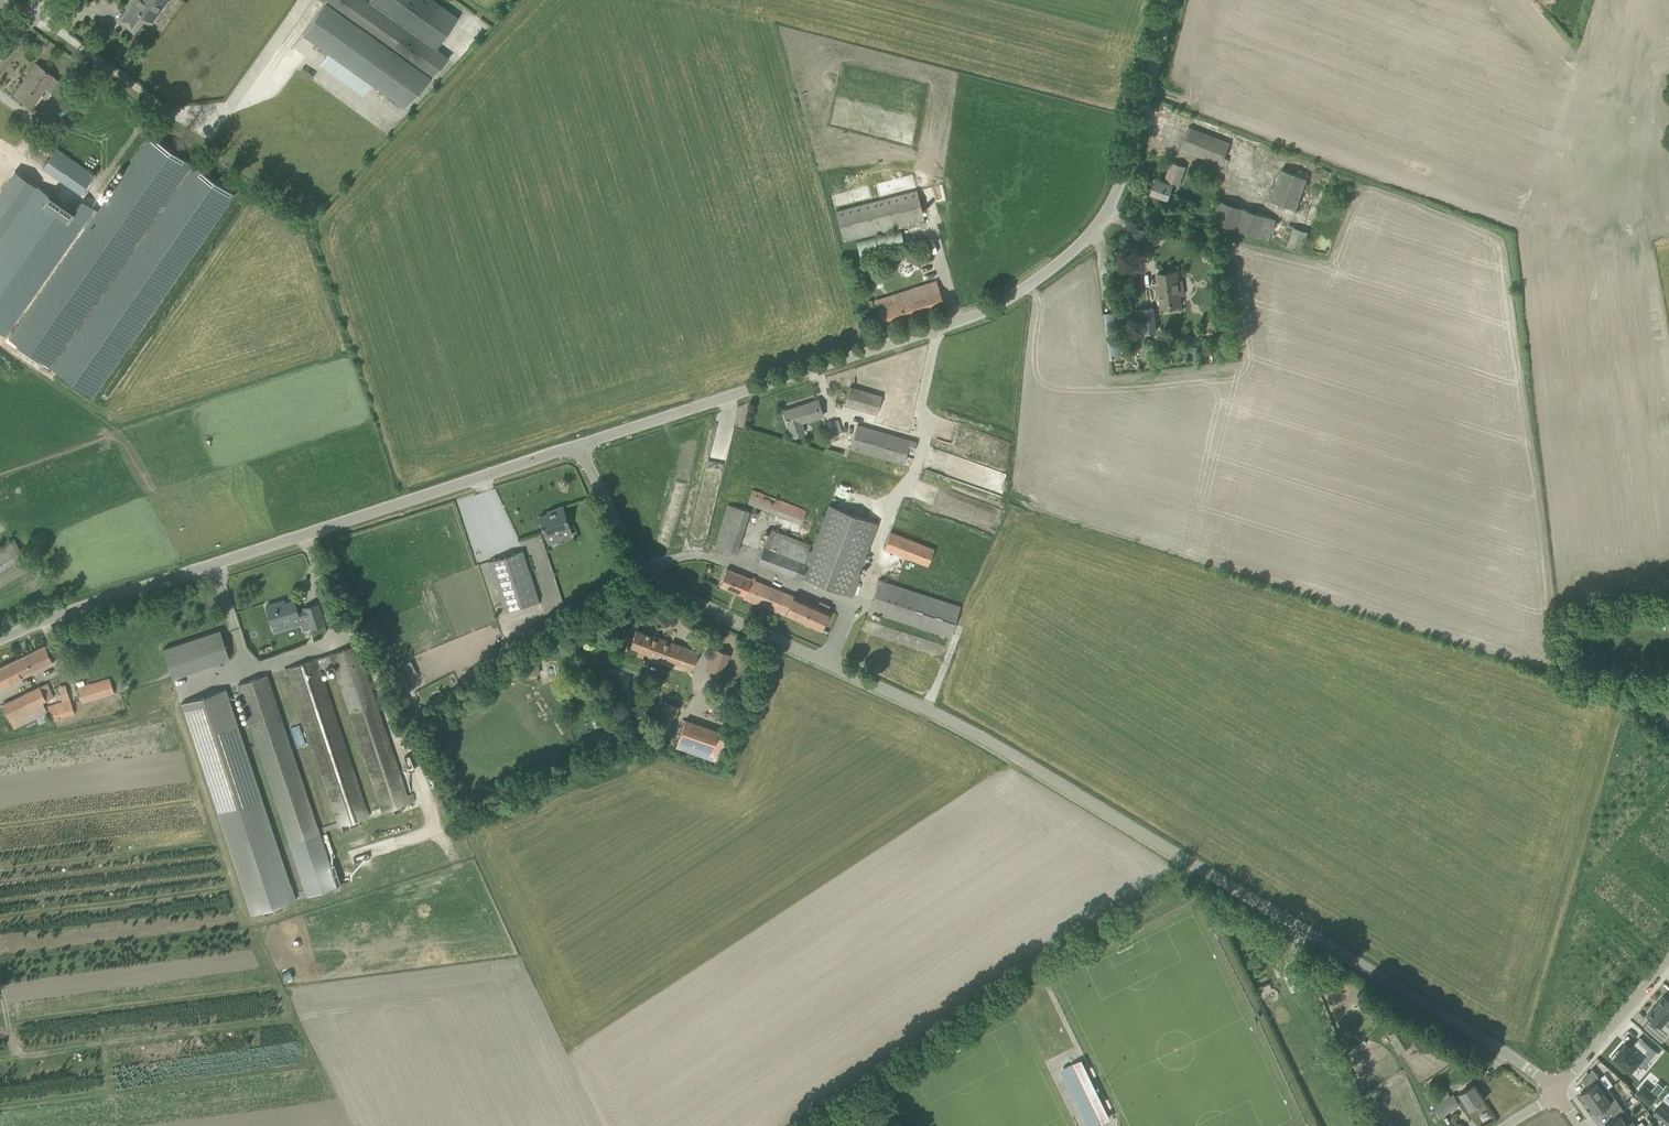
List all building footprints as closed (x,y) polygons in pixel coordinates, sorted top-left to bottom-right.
[(164,0),(139,0),(138,3),(135,1),(121,20),(131,28),(141,14),(149,19),(164,0)] [(325,2),(302,34),(404,107),(448,58),(435,49),(458,18),(433,0),(322,0),(325,2)] [(14,94),(23,101),(32,108),(46,89),(61,99),(69,88),(53,76),(36,63),(14,94)] [(1180,149),(1190,153),(1221,165),(1230,142),(1189,126),(1180,149)] [(32,303),(8,338),(92,397),(234,195),(151,136),(44,287),(32,303)] [(77,162),(63,152),(56,147),(53,153),(49,157),(42,168),(63,182),(77,162)] [(1177,187),(1184,166),(1172,161),(1165,181),(1156,178),(1151,193),(1167,199),(1172,185),(1177,187)] [(16,168),(6,184),(64,220),(74,205),(16,168)] [(1307,178),(1282,168),(1270,200),(1296,209),(1303,191),(1305,183),(1307,178)] [(925,221),(917,191),(836,211),(844,242),(925,221)] [(24,218),(0,199),(0,233),(9,240),(17,229),(16,228),(24,218)] [(310,200),(303,210),(308,213),(315,203),(310,200)] [(1276,220),(1264,215),(1221,200),(1213,219),(1257,235),(1269,239),(1276,220)] [(1308,233),(1308,231),(1288,225),(1281,245),(1301,251),(1305,239),(1308,233)] [(919,265),(921,271),(932,267),(930,261),(919,265)] [(1157,274),(1161,303),(1162,309),(1180,306),(1178,290),(1183,288),(1182,281),(1177,282),(1176,271),(1157,274)] [(927,290),(876,306),(882,325),(943,306),(936,280),(925,283),(927,290)] [(871,300),(861,303),(863,309),(873,306),(871,300)] [(1156,330),(1153,310),(1138,312),(1141,332),(1156,330)] [(1134,312),(1123,313),(1124,325),(1128,324),(1136,323),(1134,312)] [(1217,332),(1224,321),(1214,316),(1208,326),(1217,332)] [(1129,327),(1124,328),(1126,341),(1138,339),(1136,326),(1129,327)] [(850,387),(847,397),(845,405),(876,414),(882,396),(850,387)] [(802,422),(810,419),(823,415),(821,410),(818,399),(783,411),(788,426),(791,438),(805,433),(802,422)] [(825,422),(831,443),(840,441),(838,433),(842,432),(838,419),(825,422)] [(850,449),(903,464),(907,450),(913,451),(916,441),(857,424),(850,449)] [(825,447),(823,452),(841,456),(842,452),(825,447)] [(747,503),(801,523),(806,510),(753,489),(747,503)] [(749,511),(728,504),(715,546),(736,553),(749,511)] [(852,596),(861,574),(858,573),(877,523),(829,505),(811,551),(808,550),(803,561),(807,562),(800,577),(799,579),(801,580),(802,577),(852,596)] [(555,511),(539,516),(546,535),(569,526),(562,506),(555,509),(555,511)] [(808,550),(810,545),(770,529),(757,563),(799,579),(800,577),(807,562),(803,561),(808,550)] [(890,532),(884,549),(927,566),(934,549),(890,532)] [(0,547),(0,572),(24,558),(13,540),(0,547)] [(534,586),(531,575),(530,572),(535,570),(530,555),(525,556),(523,550),(489,561),(504,610),(532,601),(533,606),(539,604),(538,600),(534,586)] [(743,598),(782,613),(791,594),(755,578),(755,577),(751,576),(751,577),(727,567),(719,586),(743,596),(743,598)] [(879,579),(872,599),(869,610),(950,636),(960,605),(879,579)] [(791,594),(782,613),(785,615),(785,614),(821,630),(829,611),(827,611),(830,605),(819,601),(817,606),(791,594)] [(310,628),(324,624),(318,603),(303,608),(304,609),(298,611),(294,600),(281,604),(280,601),(266,605),(271,623),(291,617),(292,620),(306,615),(310,628)] [(644,653),(692,670),(698,652),(636,629),(630,646),(638,649),(636,654),(643,656),(644,653)] [(220,632),(163,651),(173,680),(230,661),(220,632)] [(402,806),(408,804),(416,802),(413,793),(405,795),(355,644),(286,668),(282,669),(285,676),(288,675),(337,822),(317,829),(283,725),(266,675),(238,684),(238,685),(237,685),(238,688),(239,688),(240,691),(242,696),(249,717),(250,722),(254,734),(308,895),(337,885),(320,833),(338,827),(341,826),(358,820),(367,817),(317,668),(333,663),(382,813),(393,809),(402,806)] [(53,660),(45,645),(0,667),(0,686),(53,660)] [(715,648),(706,673),(720,678),(729,654),(715,648)] [(527,676),(539,674),(538,661),(526,662),(527,676)] [(508,669),(508,677),(524,675),(524,668),(508,669)] [(78,688),(82,702),(114,693),(109,679),(78,688)] [(42,701),(52,696),(45,682),(2,704),(14,727),(47,711),(42,701)] [(736,686),(734,694),(739,696),(742,688),(736,686)] [(251,914),(295,899),(225,688),(181,703),(251,914)] [(67,690),(60,693),(62,702),(47,706),(51,720),(55,719),(54,715),(70,710),(71,714),(74,713),(67,690)] [(652,728),(667,733),(677,706),(662,700),(652,728)] [(718,730),(684,719),(678,741),(712,751),(718,730)] [(560,720),(556,723),(562,734),(566,732),(560,720)] [(1668,1017),(1668,1000),(1664,996),(1657,1003),(1647,1014),(1651,1018),(1644,1026),(1662,1041),(1668,1033),(1668,1026),(1665,1023),(1668,1017)] [(1401,1025),(1389,1033),(1400,1051),(1412,1043),(1401,1025)] [(1651,1063),(1649,1061),(1657,1051),(1640,1036),(1631,1047),(1626,1043),(1620,1050),(1618,1048),(1611,1056),(1617,1062),(1619,1060),(1631,1071),(1638,1062),(1646,1069),(1651,1063)] [(1103,1123),(1074,1062),(1063,1067),(1092,1125),(1096,1125),(1103,1123)] [(1607,1088),(1613,1084),(1605,1074),(1599,1078),(1593,1068),(1583,1079),(1588,1087),(1581,1092),(1583,1094),(1583,1095),(1588,1102),(1607,1089),(1607,1088)] [(1431,1086),(1424,1091),(1434,1106),(1427,1110),(1434,1121),(1459,1104),(1464,1112),(1470,1108),(1484,1099),(1474,1084),(1456,1096),(1454,1093),(1441,1102),(1431,1086)] [(1644,1085),(1637,1093),(1650,1104),(1657,1096),(1644,1085)] [(1608,1114),(1610,1112),(1621,1105),(1616,1099),(1608,1088),(1607,1088),(1607,1089),(1588,1102),(1594,1110),(1596,1113),(1603,1108),(1608,1114)] [(1628,1125),(1620,1114),(1625,1111),(1621,1105),(1610,1112),(1614,1118),(1605,1125),(1606,1125),(1625,1125),(1628,1125)]
